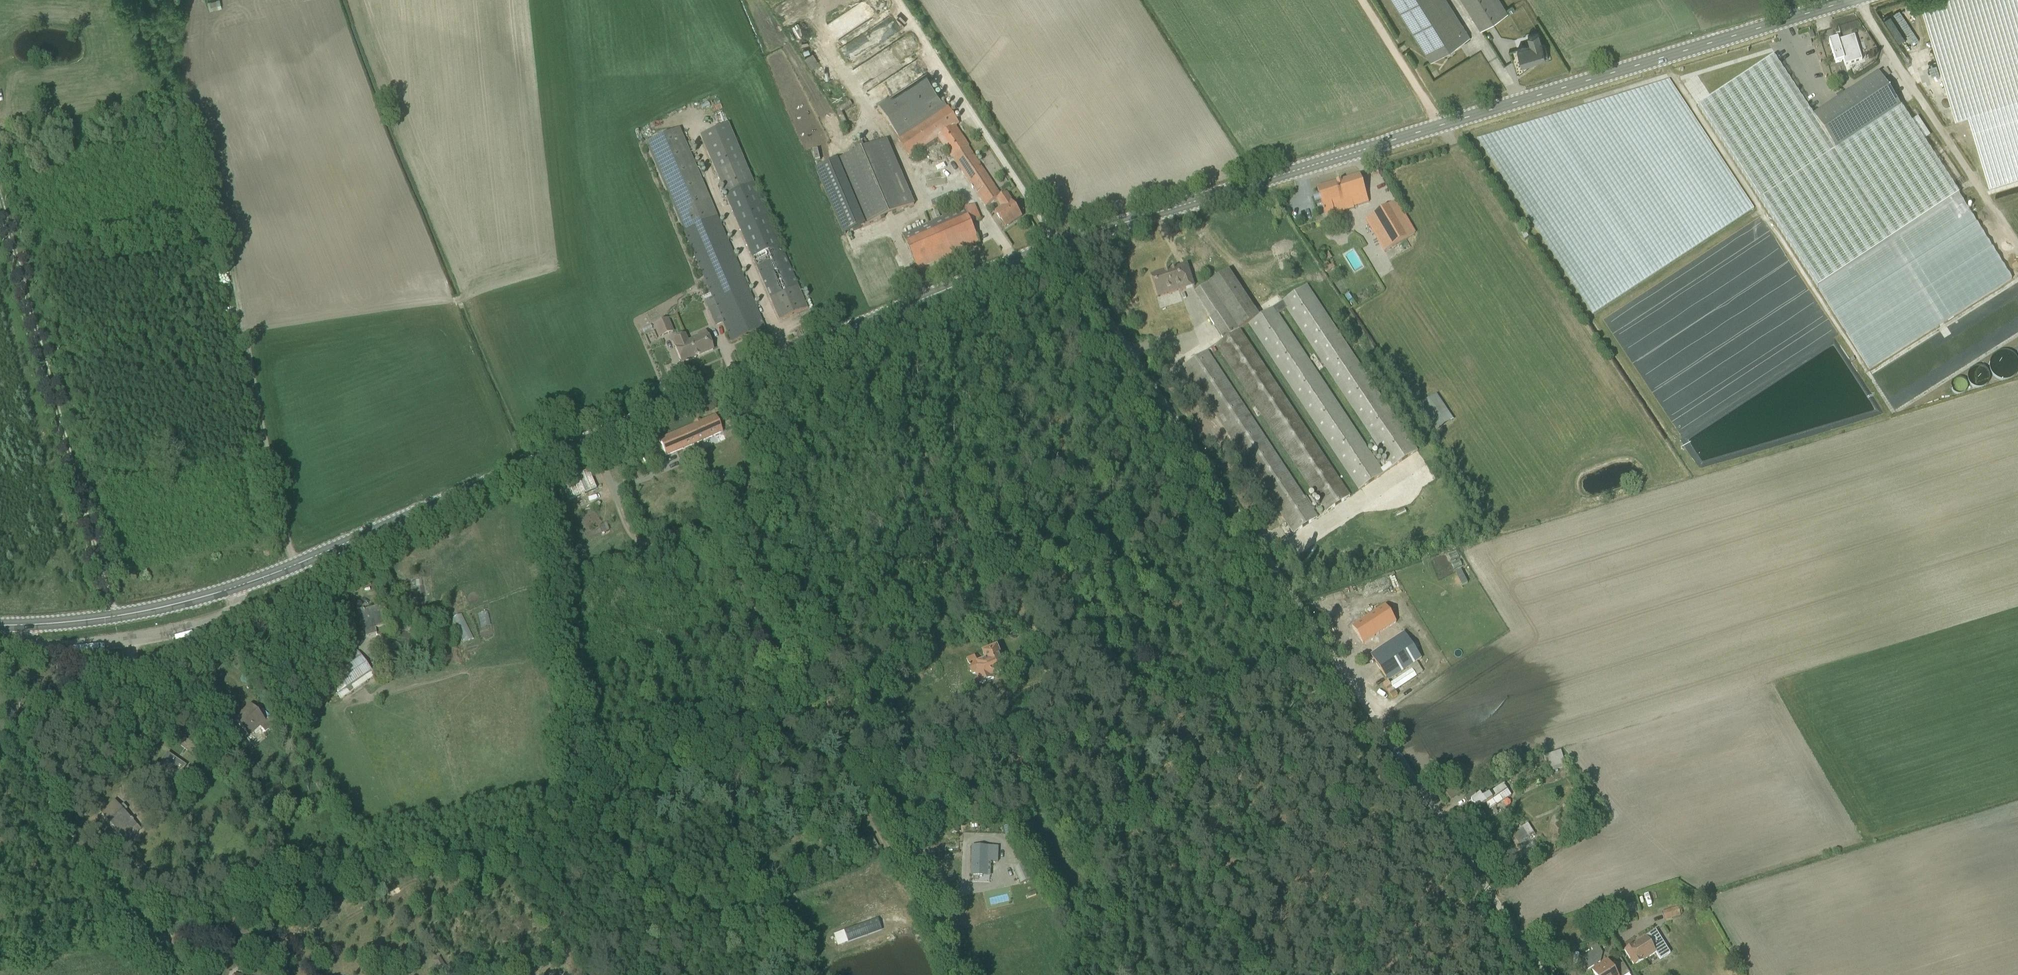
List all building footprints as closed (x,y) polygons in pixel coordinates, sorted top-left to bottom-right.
[(209,12),(222,10),(219,0),(206,0),(209,12)] [(1470,36),(1448,0),(1392,0),(1431,61),(1470,36)] [(1481,30),(1507,12),(1500,0),(1462,0),(1481,30)] [(1539,61),(1549,58),(1544,44),(1541,45),(1538,33),(1527,36),(1530,44),(1517,48),(1522,65),(1533,62),(1532,60),(1538,59),(1539,61)] [(1846,64),(1861,59),(1854,37),(1839,42),(1838,39),(1829,42),(1836,65),(1845,62),(1846,64)] [(862,49),(858,40),(854,42),(852,38),(833,47),(839,59),(862,49)] [(811,69),(819,64),(813,53),(804,58),(811,69)] [(1954,119),(2017,101),(2017,62),(2014,63),(2013,59),(2004,61),(2004,59),(1975,67),(1972,55),(1938,65),(1954,119)] [(1699,106),(1869,369),(2012,279),(1901,107),(1900,108),(1877,73),(1813,117),(1774,56),(1699,106)] [(1434,78),(1440,74),(1436,69),(1431,72),(1434,78)] [(957,165),(986,207),(996,201),(1004,195),(1003,194),(1000,195),(968,148),(969,147),(956,126),(959,124),(949,108),(948,109),(926,76),(878,108),(900,139),(898,140),(910,158),(938,140),(951,160),(950,161),(954,167),(957,165)] [(1973,124),(1995,196),(2017,189),(2017,110),(1973,124)] [(779,321),(806,309),(728,123),(701,136),(779,321)] [(731,343),(764,329),(681,129),(643,144),(645,150),(648,149),(710,294),(703,297),(715,326),(722,323),(731,343)] [(843,235),(915,205),(887,140),(864,149),(861,143),(854,147),(856,153),(816,170),(843,235)] [(802,150),(807,162),(814,159),(809,147),(802,150)] [(1354,208),(1368,203),(1360,176),(1317,189),(1319,196),(1314,198),(1316,204),(1321,202),(1327,219),(1336,217),(1334,210),(1352,204),(1354,208)] [(1005,228),(1022,217),(1007,194),(1004,195),(996,201),(1001,208),(995,212),(1005,228)] [(1385,252),(1415,234),(1397,202),(1365,220),(1385,252)] [(917,270),(979,243),(972,224),(981,219),(974,205),(903,236),(917,270)] [(933,220),(940,217),(937,212),(931,215),(933,220)] [(1516,227),(1512,229),(1517,238),(1522,236),(1516,227)] [(1158,298),(1194,287),(1188,265),(1151,276),(1158,298)] [(1294,533),(1317,518),(1210,356),(1219,350),(1255,406),(1251,408),(1257,417),(1261,414),(1325,511),(1349,494),(1239,330),(1247,325),(1356,489),(1418,451),(1307,284),(1258,316),(1230,270),(1195,293),(1224,339),(1183,367),(1294,533)] [(653,326),(659,339),(673,333),(668,319),(653,326)] [(681,364),(712,351),(704,332),(696,335),(697,338),(688,342),(685,335),(671,341),(681,364)] [(1436,431),(1452,420),(1437,396),(1420,406),(1436,431)] [(667,457),(722,434),(715,417),(658,442),(667,457)] [(554,480),(561,498),(588,488),(582,470),(554,480)] [(336,589),(328,592),(333,603),(341,599),(336,589)] [(375,628),(388,624),(385,614),(390,612),(388,604),(383,606),(383,605),(358,612),(363,631),(364,631),(366,637),(377,634),(375,628)] [(1363,644),(1396,623),(1386,607),(1353,627),(1363,644)] [(415,624),(411,623),(407,625),(406,629),(408,633),(412,634),(415,632),(416,628),(415,624)] [(1388,681),(1422,659),(1405,632),(1371,654),(1388,681)] [(994,677),(1008,672),(997,646),(982,652),(985,660),(977,663),(974,656),(966,659),(972,677),(975,675),(979,685),(995,679),(994,677)] [(341,700),(375,677),(357,651),(328,670),(332,677),(328,680),(341,700)] [(156,667),(162,664),(160,659),(154,662),(156,667)] [(272,730),(273,726),(276,724),(263,709),(258,714),(249,704),(233,719),(249,738),(260,728),(265,733),(266,732),(271,731),(272,730)] [(179,746),(194,756),(199,749),(184,738),(179,746)] [(1565,764),(1561,750),(1544,756),(1549,773),(1567,767),(1566,764),(1565,764)] [(183,772),(186,767),(168,754),(159,767),(180,782),(185,774),(183,772)] [(299,763),(296,754),(287,757),(290,766),(292,765),(294,770),(300,768),(299,763)] [(246,781),(250,778),(251,775),(248,771),(245,770),(241,774),(240,777),(242,781),(246,781)] [(60,797),(72,788),(65,778),(53,787),(60,797)] [(1450,799),(1463,791),(1458,783),(1445,790),(1450,799)] [(1489,810),(1511,796),(1503,784),(1484,798),(1483,798),(1480,794),(1475,798),(1472,793),(1465,798),(1468,803),(1471,801),(1477,810),(1485,805),(1489,810)] [(127,843),(141,831),(124,812),(127,809),(123,805),(120,807),(114,800),(100,813),(127,843)] [(1023,815),(1026,821),(1033,817),(1029,811),(1023,815)] [(1525,841),(1535,834),(1527,824),(1518,830),(1520,831),(1510,838),(1522,855),(1530,849),(1525,841)] [(950,834),(959,833),(958,826),(949,826),(950,834)] [(98,842),(104,837),(98,830),(95,827),(90,832),(98,842)] [(109,834),(104,837),(98,842),(93,846),(101,856),(106,852),(102,845),(112,857),(116,853),(121,848),(109,834)] [(998,862),(999,846),(971,846),(970,876),(991,876),(991,862),(998,862)] [(127,854),(121,848),(116,853),(121,859),(127,854)] [(836,871),(842,867),(837,858),(830,862),(836,871)] [(1020,884),(1035,877),(1028,862),(1013,869),(1020,884)] [(207,900),(215,899),(214,891),(205,892),(207,900)] [(1680,917),(1676,904),(1660,908),(1665,921),(1680,917)] [(881,930),(877,919),(833,935),(837,946),(881,930)] [(213,930),(215,942),(249,935),(247,923),(213,930)] [(1635,966),(1656,953),(1660,959),(1670,953),(1656,930),(1624,950),(1635,966)] [(1581,948),(1583,951),(1573,957),(1579,968),(1597,957),(1589,943),(1581,948)] [(441,974),(448,970),(439,957),(432,961),(441,974)] [(1630,973),(1623,964),(1614,970),(1607,960),(1592,970),(1595,974),(1627,974),(1630,973)]
